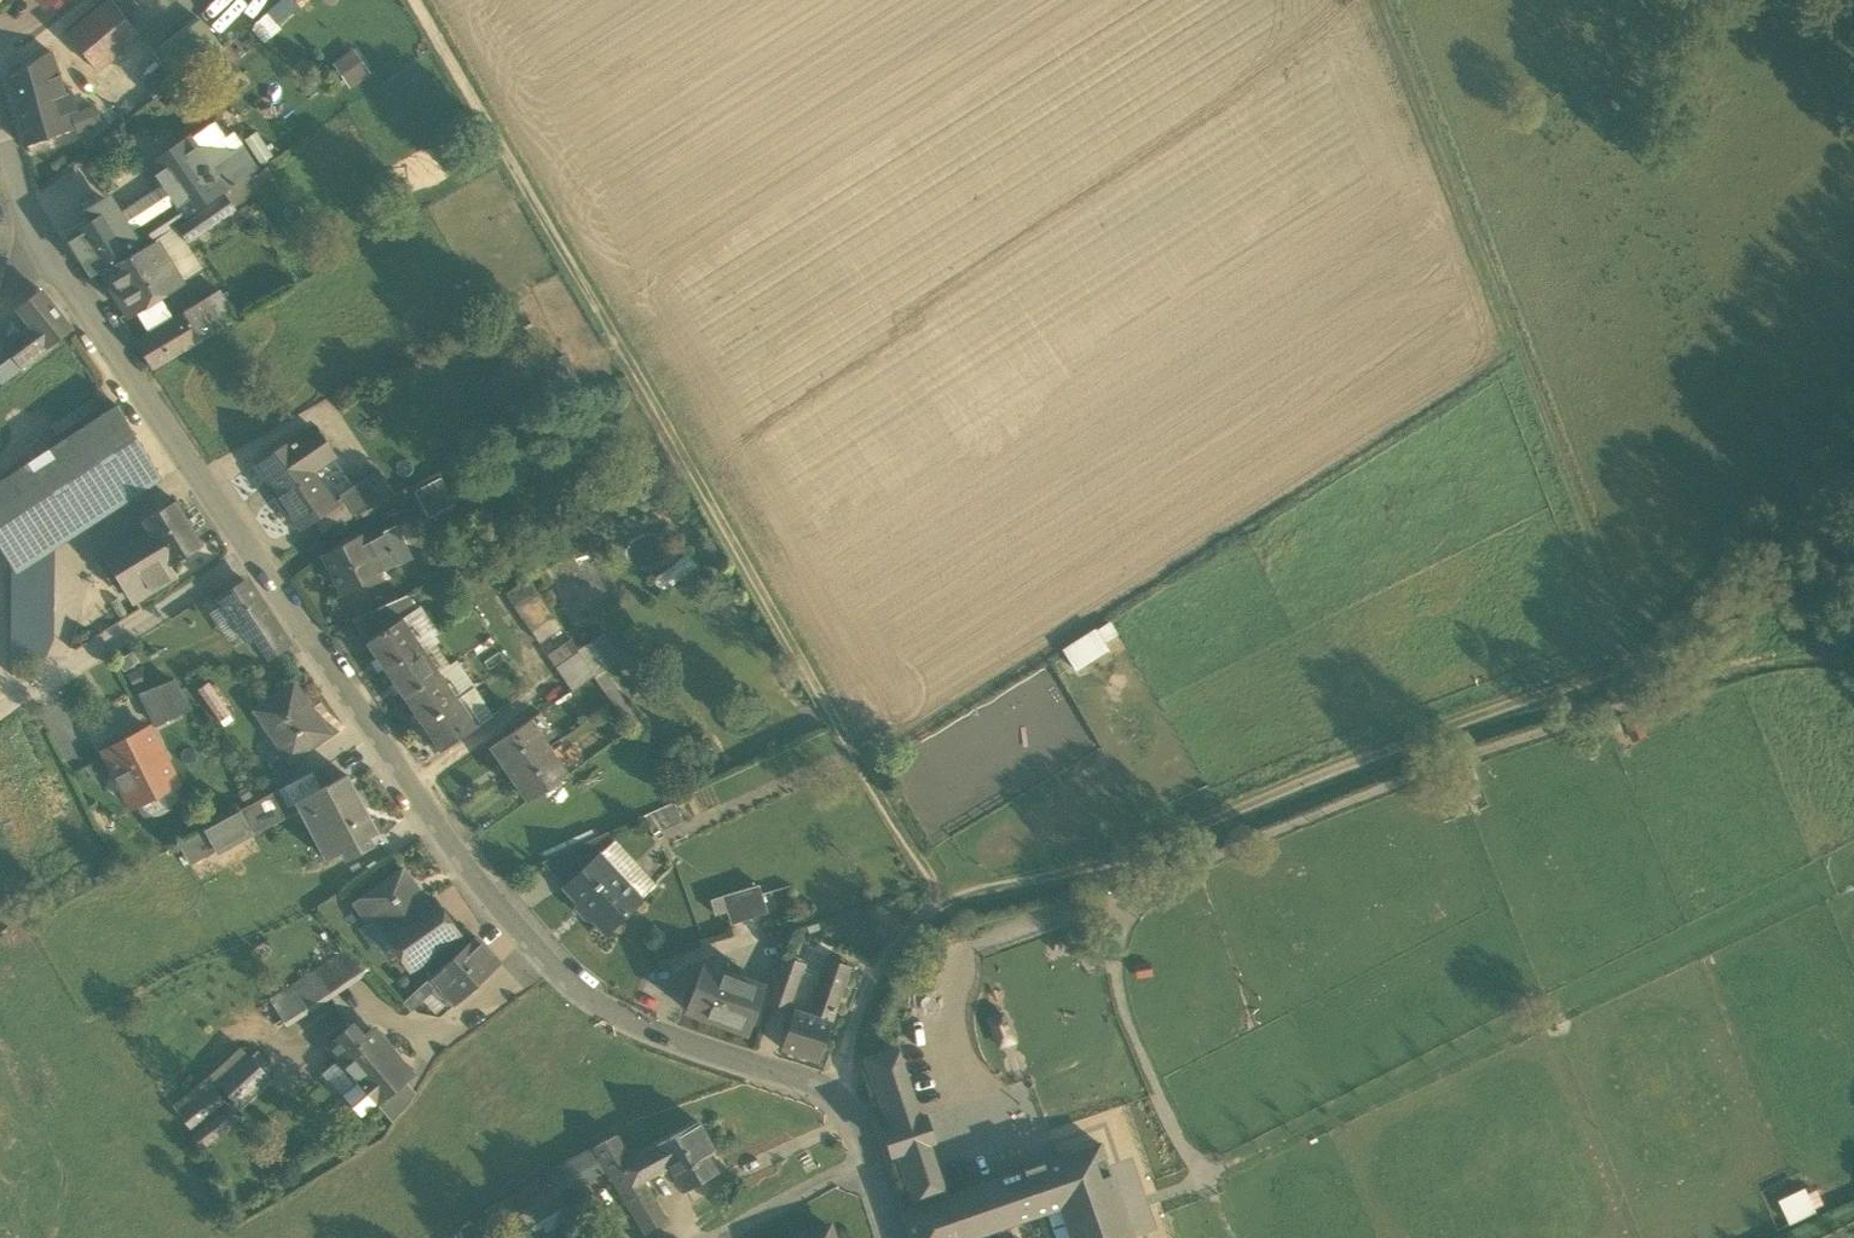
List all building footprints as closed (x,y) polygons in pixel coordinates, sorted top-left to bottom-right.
[(97,71),(140,36),(124,16),(111,0),(109,0),(67,34),(97,71)] [(124,16),(137,5),(134,0),(111,0),(124,16)] [(267,10),(250,24),(264,40),(281,25),(267,10)] [(155,56),(164,67),(175,80),(176,82),(221,45),(201,20),(155,56)] [(349,86),(371,72),(354,45),(332,59),(349,86)] [(50,51),(15,73),(28,105),(64,94),(50,51)] [(153,97),(175,80),(164,67),(143,83),(153,97)] [(73,130),(69,118),(68,113),(74,111),(77,110),(71,91),(64,94),(28,105),(15,73),(6,79),(5,82),(24,146),(73,130)] [(189,139),(170,152),(160,159),(167,169),(158,175),(164,184),(177,203),(176,204),(186,219),(186,220),(224,194),(250,176),(233,151),(209,168),(193,144),(189,139)] [(233,151),(250,176),(259,170),(242,144),(236,148),(193,144),(209,168),(233,151)] [(151,164),(158,175),(167,169),(160,159),(151,164)] [(258,188),(250,176),(224,194),(225,195),(232,205),(258,188)] [(119,213),(132,233),(176,204),(177,203),(164,184),(119,213)] [(177,228),(186,240),(234,207),(232,205),(225,195),(177,228)] [(89,210),(95,220),(116,208),(109,197),(89,210)] [(132,233),(141,249),(149,245),(155,240),(186,219),(176,204),(132,233)] [(235,209),(234,207),(186,240),(187,242),(235,209)] [(92,276),(105,269),(141,249),(132,233),(119,213),(116,208),(95,220),(68,237),(92,276)] [(149,245),(141,249),(105,269),(117,290),(115,294),(119,300),(125,300),(126,299),(132,310),(139,306),(163,292),(181,281),(155,240),(149,245)] [(202,300),(221,328),(242,316),(224,287),(202,300)] [(16,310),(29,326),(47,349),(72,330),(40,290),(16,310)] [(139,306),(153,329),(177,315),(163,292),(139,306)] [(177,315),(153,329),(171,357),(221,328),(202,300),(177,315)] [(21,368),(47,349),(29,326),(3,345),(21,368)] [(152,369),(171,357),(153,329),(134,340),(152,369)] [(9,563),(12,561),(41,542),(75,519),(123,488),(130,498),(161,477),(131,427),(117,405),(0,481),(0,547),(9,563)] [(276,492),(300,527),(312,519),(330,507),(329,505),(304,468),(329,450),(313,427),(260,463),(279,490),(276,492)] [(312,519),(321,533),(354,516),(391,496),(374,471),(338,495),(340,498),(329,505),(330,507),(312,519)] [(415,492),(428,519),(456,505),(442,478),(415,492)] [(149,532),(168,565),(169,564),(202,545),(175,501),(142,521),(149,532)] [(107,558),(133,600),(175,574),(169,564),(168,565),(149,532),(107,558)] [(325,557),(342,591),(398,562),(384,534),(363,545),(360,539),(325,557)] [(12,655),(42,656),(41,542),(12,561),(12,655)] [(653,577),(662,589),(698,563),(689,551),(653,577)] [(506,594),(514,606),(536,591),(528,579),(506,594)] [(247,638),(256,633),(273,621),(247,582),(221,599),(247,638)] [(545,603),(536,591),(514,606),(523,618),(545,603)] [(351,620),(367,643),(400,621),(388,603),(351,620)] [(553,615),(545,603),(523,618),(531,630),(553,615)] [(415,610),(403,619),(421,645),(433,637),(415,610)] [(561,627),(553,615),(531,630),(539,642),(561,627)] [(367,643),(385,670),(421,645),(403,619),(400,621),(367,643)] [(287,642),(273,621),(256,633),(270,654),(287,642)] [(1062,646),(1074,667),(1109,647),(1097,626),(1062,646)] [(589,643),(606,667),(618,659),(602,635),(589,643)] [(594,675),(606,667),(589,643),(577,651),(585,663),(594,675)] [(385,670),(403,697),(439,672),(421,645),(385,670)] [(116,661),(123,671),(139,661),(133,651),(116,661)] [(555,666),(563,678),(585,663),(577,651),(555,666)] [(594,675),(585,663),(563,678),(572,691),(594,676),(594,675)] [(487,719),(468,692),(450,665),(439,672),(458,699),(465,710),(476,727),(487,719)] [(403,697),(422,724),(458,699),(439,672),(403,697)] [(215,677),(201,682),(217,723),(231,718),(215,677)] [(157,726),(193,708),(173,680),(139,693),(157,726)] [(289,760),(290,761),(299,754),(328,734),(293,683),(255,710),(289,760)] [(465,710),(458,699),(422,724),(440,751),(476,727),(465,710)] [(490,746),(509,773),(546,748),(527,721),(490,746)] [(105,753),(131,804),(175,782),(149,730),(105,753)] [(564,775),(546,748),(509,773),(527,800),(564,775)] [(271,772),(282,788),(307,774),(312,772),(299,754),(290,761),(289,760),(271,772)] [(316,791),(321,789),(312,772),(307,774),(316,791)] [(316,791),(307,774),(282,788),(278,790),(287,808),(296,804),(304,799),(304,798),(316,791)] [(304,799),(335,855),(377,832),(347,774),(321,789),(316,791),(304,798),(304,799)] [(257,801),(239,810),(249,829),(287,808),(278,790),(257,801)] [(335,855),(304,799),(296,804),(326,860),(335,855)] [(239,810),(204,829),(215,850),(250,831),(249,829),(239,810)] [(195,861),(215,850),(204,829),(184,840),(195,861)] [(595,837),(567,850),(582,866),(597,852),(599,855),(606,849),(595,837)] [(614,841),(606,849),(599,855),(623,880),(640,898),(655,885),(614,841)] [(565,882),(582,866),(567,850),(545,860),(547,862),(565,882)] [(587,917),(602,934),(634,904),(617,885),(623,880),(599,855),(597,852),(582,866),(565,882),(562,885),(582,907),(590,915),(587,917)] [(399,952),(409,967),(456,933),(432,898),(426,903),(423,905),(412,890),(416,888),(402,868),(354,903),(367,922),(374,917),(399,952)] [(617,885),(634,904),(640,898),(623,880),(617,885)] [(721,895),(729,924),(767,913),(758,884),(721,895)] [(559,887),(587,917),(590,915),(562,885),(559,887)] [(423,905),(426,903),(416,888),(412,890),(423,905)] [(382,963),(399,952),(374,917),(367,922),(358,928),(382,963)] [(476,936),(418,988),(425,996),(436,985),(453,1004),(499,962),(476,936)] [(346,950),(315,971),(329,991),(347,979),(364,968),(346,950)] [(782,964),(772,994),(790,1000),(800,970),(782,964)] [(835,964),(827,986),(842,991),(849,969),(835,964)] [(685,1009),(748,1032),(765,987),(715,969),(711,981),(698,976),(685,1009)] [(295,1014),(329,991),(315,971),(281,993),(295,1014)] [(831,1024),(842,991),(827,986),(821,984),(809,1017),(831,1024)] [(410,1009),(425,996),(418,988),(403,1002),(410,1009)] [(786,1010),(790,1000),(772,994),(768,1004),(786,1010)] [(819,1061),(831,1024),(809,1017),(795,1012),(783,1049),(819,1061)] [(328,1046),(339,1059),(364,1038),(353,1025),(328,1046)] [(339,1059),(338,1059),(376,1104),(404,1079),(411,1074),(374,1029),(364,1038),(339,1059)] [(218,1089),(223,1085),(249,1063),(237,1048),(173,1102),(185,1116),(218,1089)] [(918,1118),(895,1049),(867,1059),(890,1128),(918,1118)] [(260,1054),(249,1063),(223,1085),(236,1100),(271,1067),(260,1054)] [(361,1117),(376,1104),(338,1059),(323,1072),(361,1117)] [(376,1104),(392,1122),(409,1105),(416,1093),(404,1079),(376,1104)] [(230,1103),(218,1089),(185,1116),(197,1131),(230,1103)] [(918,1118),(890,1128),(884,1130),(892,1154),(898,1152),(926,1142),(932,1141),(924,1116),(918,1118)] [(606,1170),(643,1232),(665,1220),(642,1180),(667,1165),(682,1191),(715,1172),(706,1155),(713,1151),(696,1122),(629,1161),(614,1136),(594,1148),(604,1165),(606,1170)] [(943,1193),(926,1142),(898,1152),(915,1202),(943,1193)] [(1045,1162),(1060,1206),(1070,1237),(1132,1237),(1122,1209),(1099,1144),(1045,1162)] [(594,1148),(562,1166),(570,1179),(604,1165),(594,1148)] [(1033,1167),(1022,1170),(1037,1214),(1060,1206),(1045,1162),(1033,1167)] [(606,1170),(604,1165),(570,1179),(555,1188),(560,1197),(606,1170)] [(555,1188),(570,1179),(562,1166),(547,1175),(549,1178),(555,1188)] [(913,1237),(941,1237),(942,1237),(967,1237),(1037,1214),(1022,1170),(904,1211),(913,1237)] [(562,1200),(560,1197),(555,1188),(549,1178),(507,1203),(520,1225),(562,1200)] [(1790,1222),(1818,1209),(1807,1185),(1779,1197),(1790,1222)] [(829,1226),(793,1237),(833,1237),(829,1226)]
